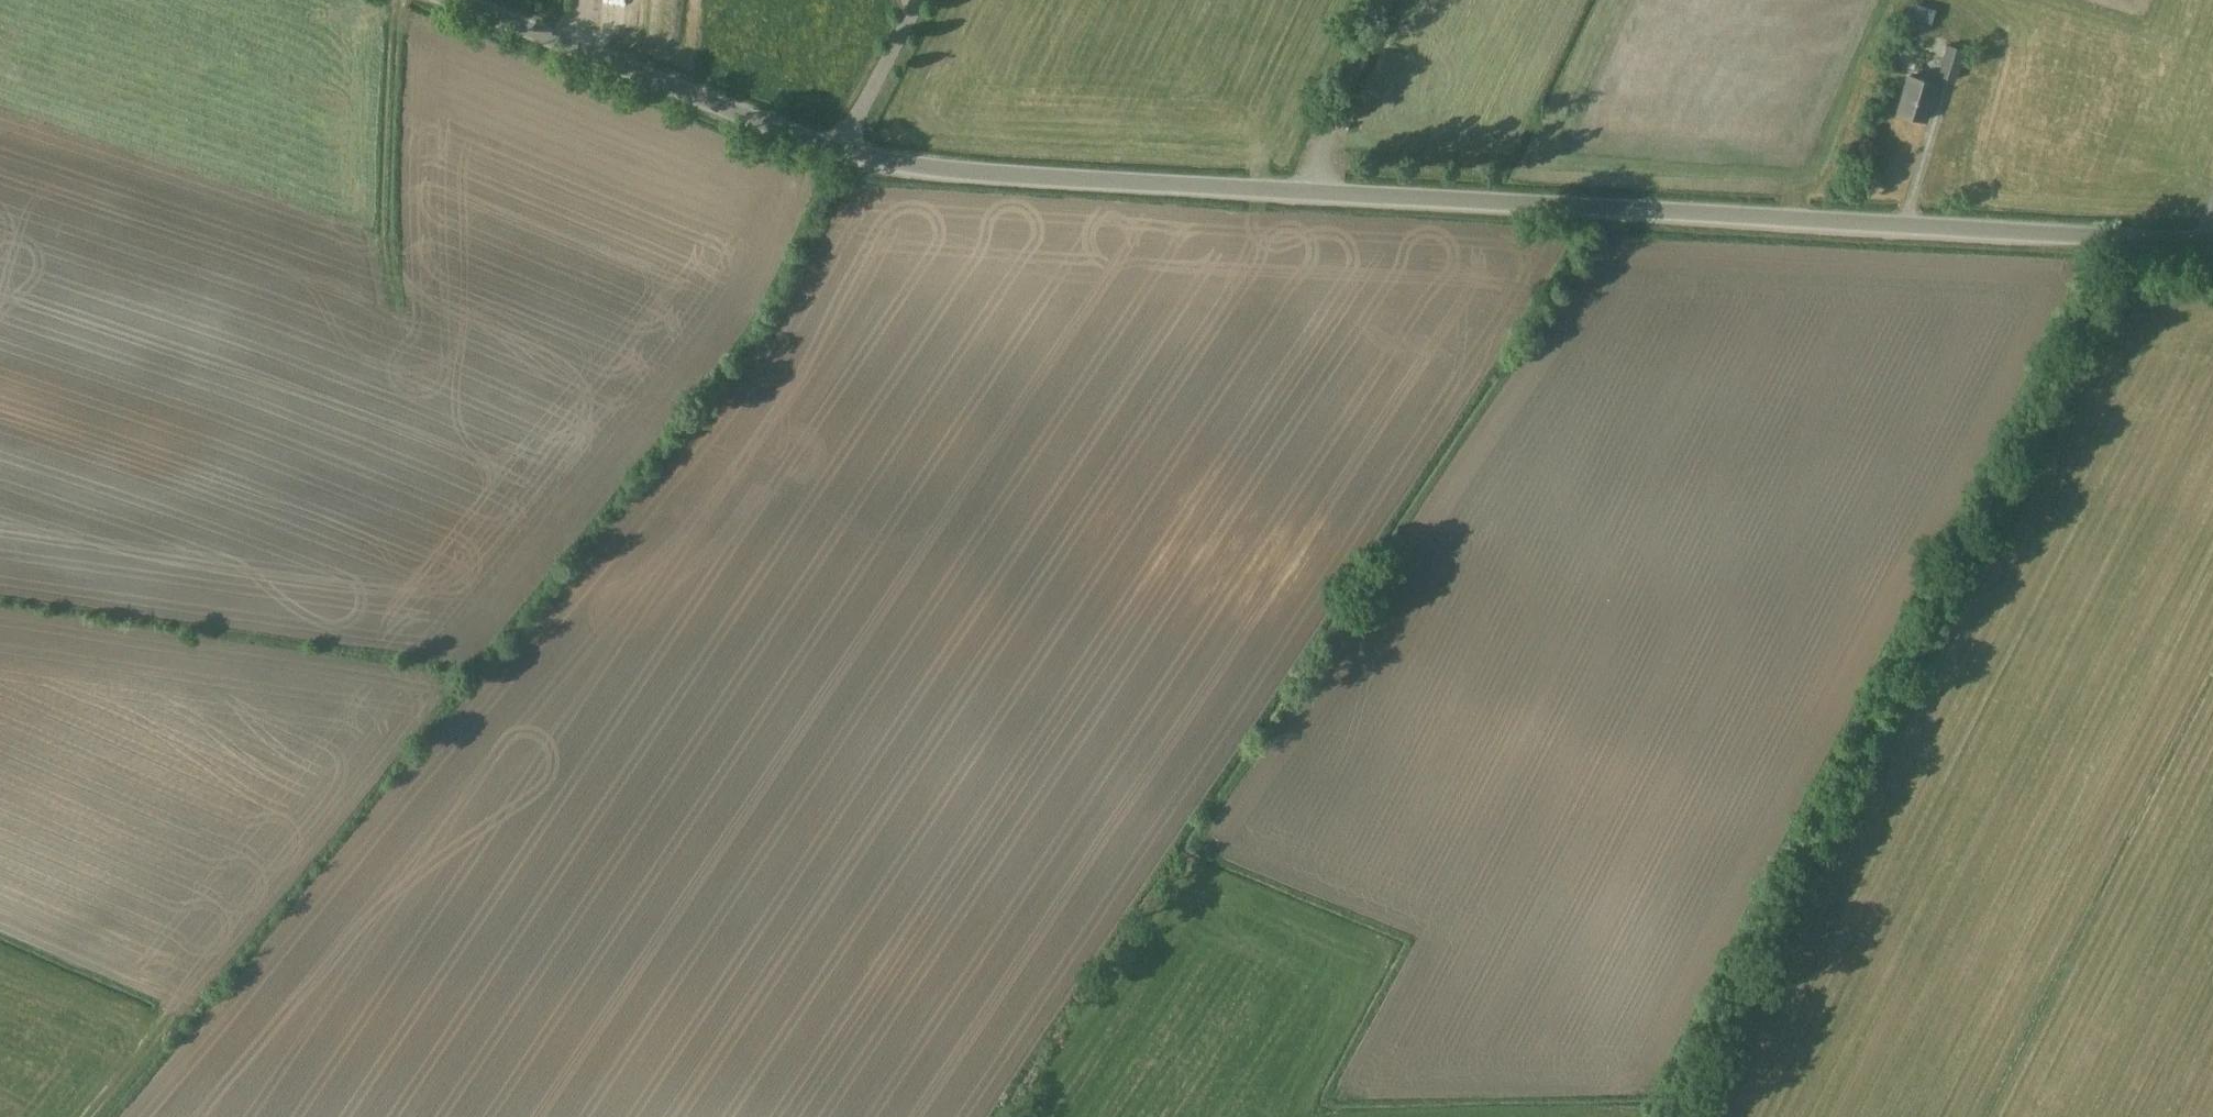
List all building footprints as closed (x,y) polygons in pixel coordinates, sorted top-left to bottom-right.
[(1910,2),(1906,16),(1932,23),(1936,9),(1910,2)] [(589,12),(590,28),(615,27),(614,10),(589,12)] [(1948,45),(1939,76),(1956,81),(1965,51),(1948,45)] [(1926,120),(1937,85),(1910,76),(1899,111),(1926,120)]
